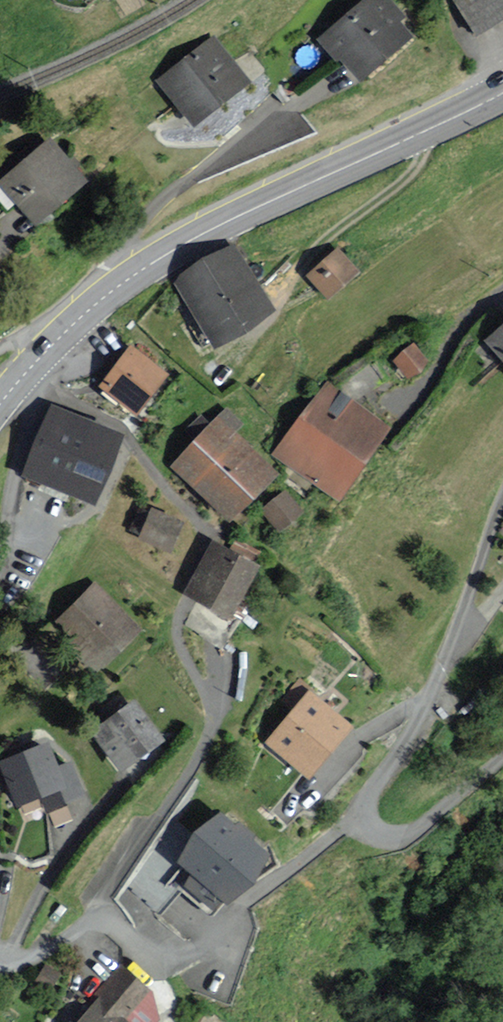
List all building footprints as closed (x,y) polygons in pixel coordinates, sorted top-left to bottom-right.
[(386,0),(366,0),(326,35),(361,75),(407,34),(395,21),(401,16),(386,0)] [(472,31),(502,17),(502,0),(458,0),(472,31)] [(246,81),(213,39),(162,79),(194,120),(246,81)] [(81,179),(51,142),(4,180),(35,217),(81,179)] [(269,309),(234,251),(179,283),(214,342),(269,309)] [(355,271),(336,251),(310,276),(329,295),(355,271)] [(492,340),(502,352),(502,330),(492,340)] [(425,362),(412,347),(396,361),(410,376),(425,362)] [(161,374),(130,350),(103,384),(135,408),(161,374)] [(386,426),(326,385),(279,454),(338,495),(386,426)] [(240,424),(226,411),(174,466),(229,517),(271,472),(230,434),(240,424)] [(119,439),(52,412),(28,472),(95,498),(119,439)] [(299,510),(284,493),(263,512),(279,529),(299,510)] [(181,522),(153,510),(142,537),(169,549),(181,522)] [(226,550),(215,544),(189,595),(232,616),(257,567),(253,565),(259,554),(231,540),(226,550)] [(138,629),(96,587),(60,624),(102,665),(138,629)] [(345,726),(309,694),(270,740),(306,771),(345,726)] [(158,737),(131,705),(96,733),(124,766),(158,737)] [(56,769),(46,746),(4,763),(19,802),(43,792),(48,807),(80,794),(68,764),(56,769)] [(260,854),(221,818),(183,860),(198,874),(191,882),(214,903),(260,854)] [(121,975),(80,1021),(151,1021),(161,1009),(121,975)]
